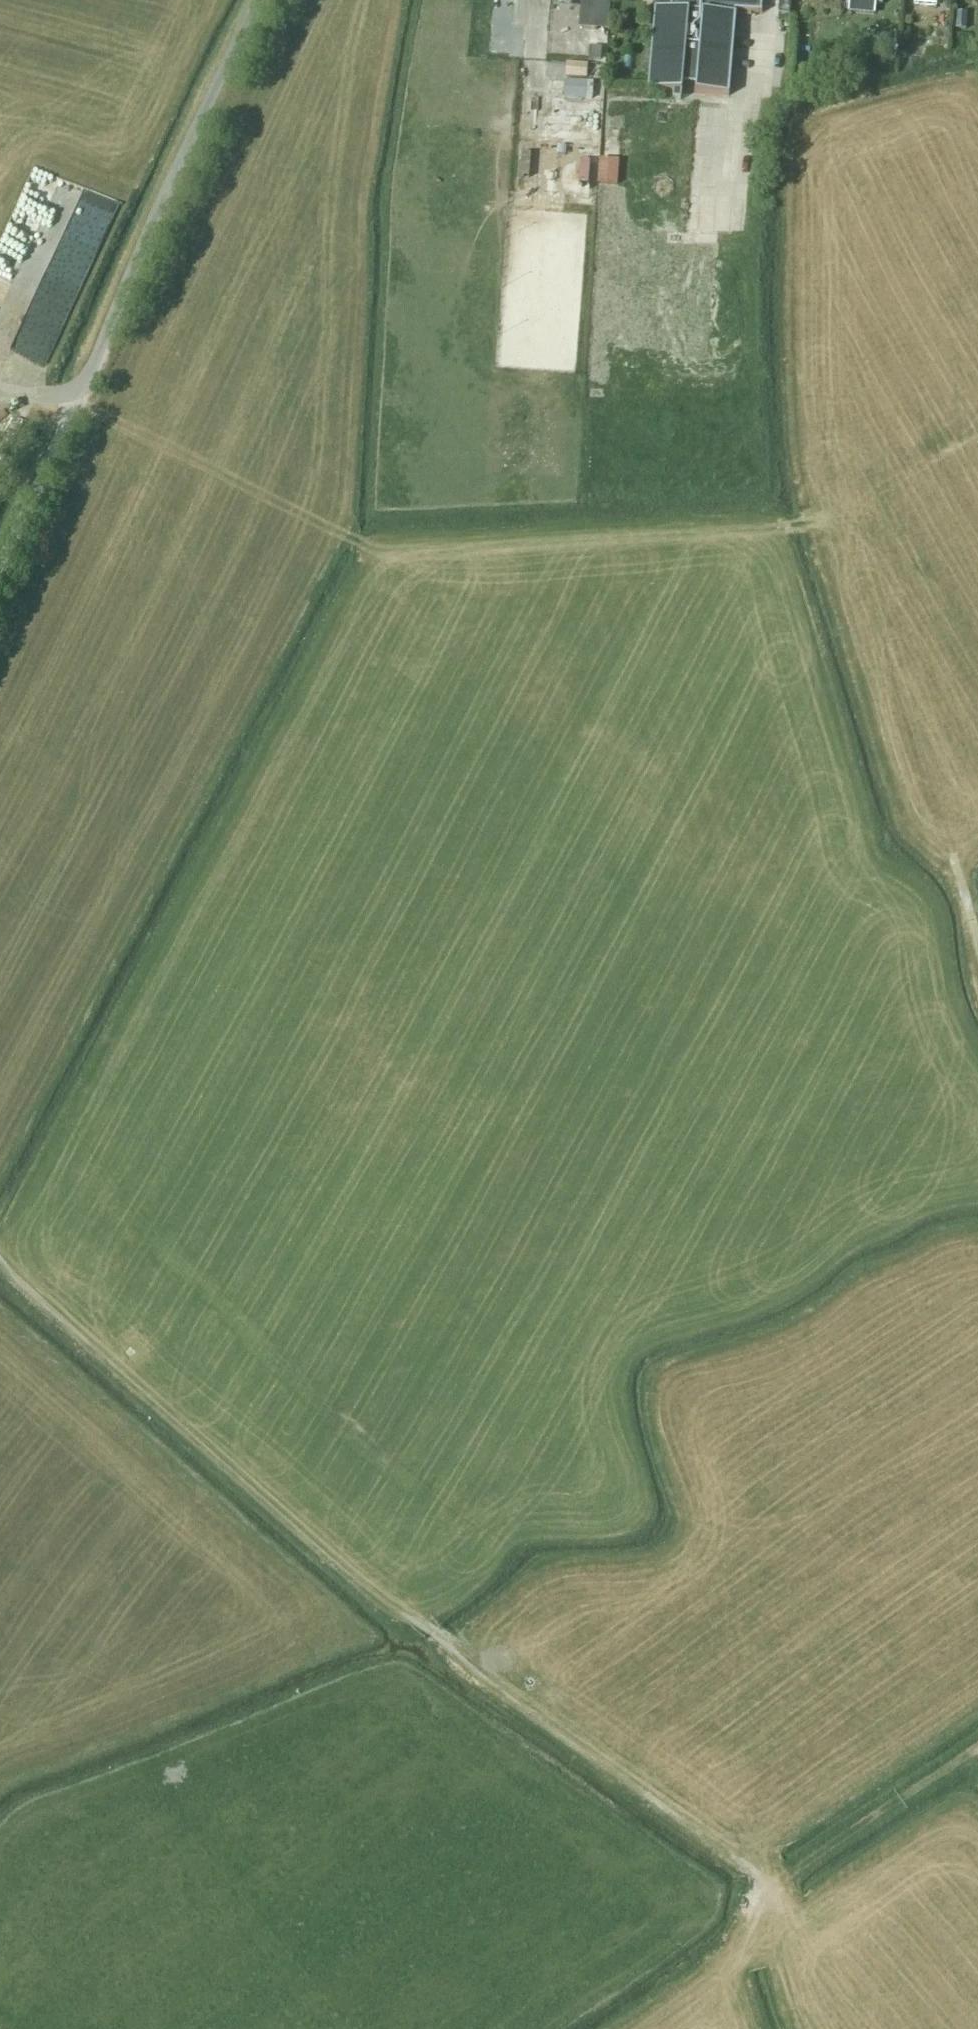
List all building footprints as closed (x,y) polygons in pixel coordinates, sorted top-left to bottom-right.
[(599,0),(580,0),(578,28),(609,30),(610,1),(599,0)] [(730,96),(737,10),(761,12),(763,0),(656,0),(655,8),(654,8),(647,89),(673,91),(672,99),(681,100),(682,83),(696,84),(695,93),(730,96)] [(778,15),(790,16),(791,0),(779,0),(778,15)] [(840,1),(848,2),(848,13),(874,15),(875,4),(882,5),(883,0),(840,0),(840,1)] [(967,13),(956,12),(955,29),(966,29),(967,13)] [(569,62),(569,76),(589,76),(589,62),(569,62)] [(564,79),(560,139),(600,142),(604,82),(564,79)] [(635,101),(603,99),(600,143),(632,145),(635,101)] [(717,120),(716,107),(703,108),(704,121),(717,120)]
